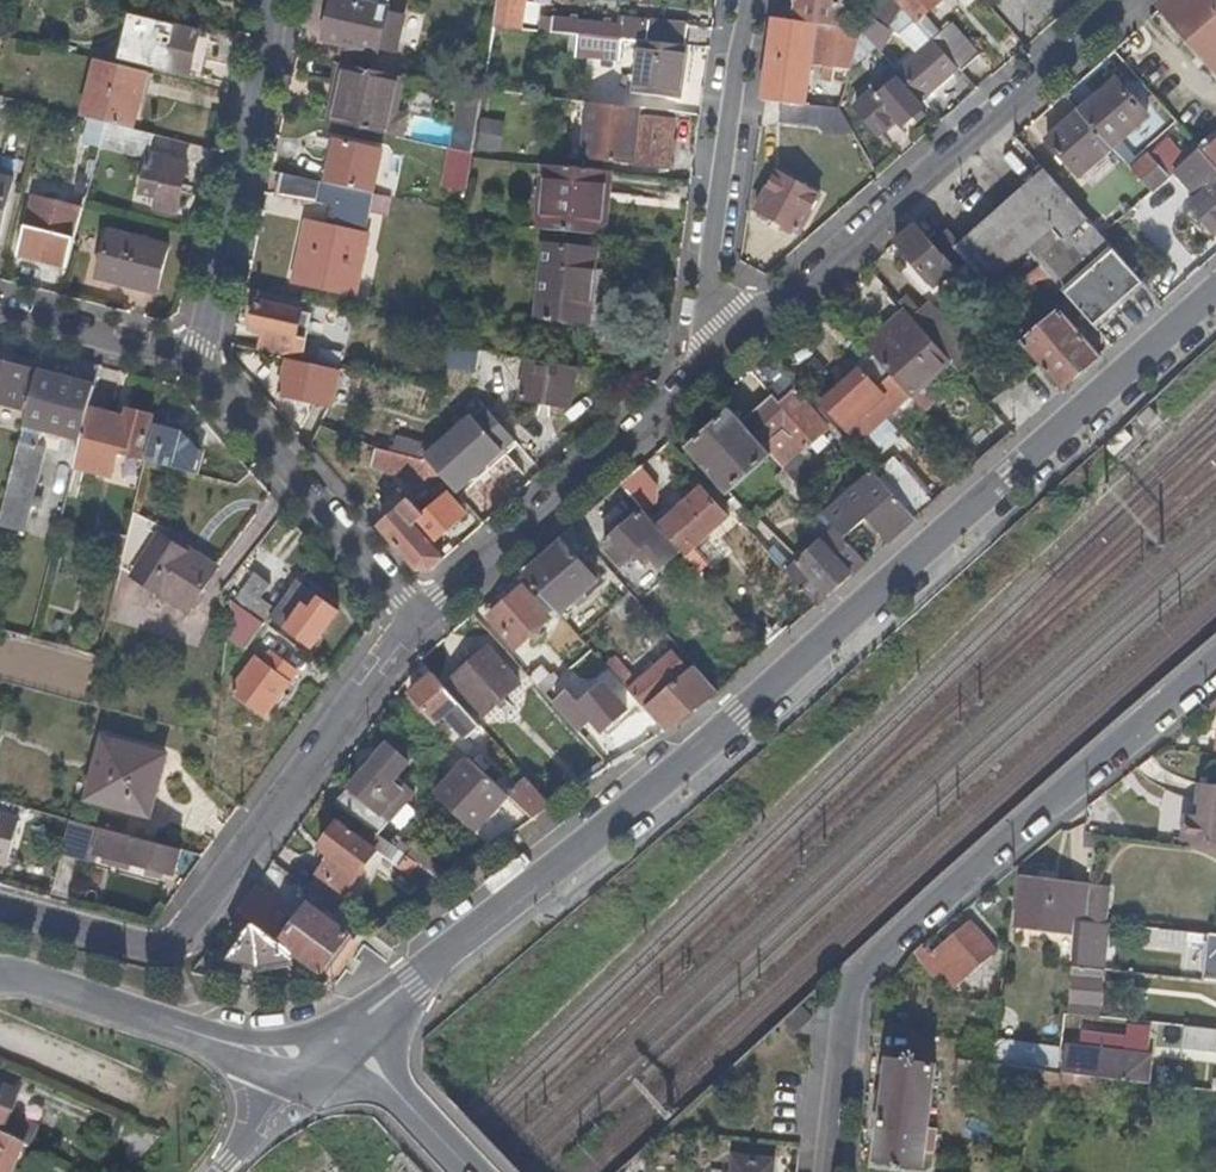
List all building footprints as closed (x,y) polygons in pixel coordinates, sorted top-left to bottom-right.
[(388,0),(353,0),(352,1),(347,0),(332,0),(323,40),(347,46),(345,54),(369,59),(371,51),(377,52),(388,0)] [(523,0),(497,0),(493,27),(519,29),(523,0)] [(843,0),(795,0),(796,2),(793,20),(816,25),(838,28),(843,0)] [(904,6),(899,0),(883,0),(872,18),(888,28),(893,20),(897,13),(904,6)] [(904,6),(918,21),(941,0),(899,0),(904,6)] [(1162,9),(1215,72),(1215,0),(1171,0),(1162,9)] [(810,77),(816,25),(793,20),(774,17),(762,98),(784,101),(807,104),(810,77)] [(620,41),(621,26),(546,18),(543,32),(620,41)] [(876,45),(888,28),(872,18),(862,32),(876,45)] [(652,43),(654,23),(638,21),(636,42),(652,43)] [(980,54),(951,22),(932,38),(960,68),(962,71),(980,54)] [(686,48),(689,27),(654,23),(652,43),(686,48)] [(172,39),(175,26),(165,24),(163,36),(165,38),(172,39)] [(847,83),(862,32),(838,28),(816,25),(810,77),(847,83)] [(201,79),(211,36),(175,26),(172,39),(165,38),(162,43),(157,69),(201,79)] [(884,55),(897,35),(888,28),(876,45),(884,55)] [(924,100),(960,68),(932,38),(897,69),(924,100)] [(157,69),(162,43),(142,39),(136,63),(157,69)] [(682,80),(686,48),(652,43),(636,42),(634,56),(640,57),(638,77),(636,95),(680,99),(682,80)] [(689,81),(693,48),(686,48),(682,80),(689,81)] [(330,123),(343,62),(334,59),(320,121),(330,123)] [(433,84),(436,67),(406,59),(403,67),(400,76),(403,77),(433,84)] [(136,106),(142,73),(95,61),(82,118),(91,120),(103,123),(130,129),(136,106)] [(395,114),(403,77),(400,76),(343,62),(330,123),(390,137),(394,115),(395,114)] [(925,107),(892,68),(870,88),(875,92),(858,108),(882,134),(898,120),(904,126),(915,117),(922,109),(925,107)] [(143,108),(150,75),(142,73),(136,106),(143,108)] [(1115,146),(1150,116),(1118,79),(1083,111),(1115,146)] [(466,120),(470,94),(451,89),(446,117),(466,120)] [(479,122),(483,97),(470,94),(466,120),(479,122)] [(818,126),(820,106),(807,104),(784,101),(782,120),(818,126)] [(670,170),(677,114),(592,104),(587,143),(585,160),(644,167),(670,170)] [(857,130),(840,109),(820,106),(818,126),(818,130),(840,133),(852,135),(857,130)] [(920,122),(927,115),(922,109),(915,117),(920,122)] [(1076,180),(1115,146),(1083,111),(1046,144),(1076,180)] [(398,139),(401,118),(395,114),(394,115),(390,137),(398,139)] [(474,151),(479,122),(466,120),(446,117),(442,149),(474,151)] [(98,143),(103,123),(91,120),(86,142),(97,145),(98,143)] [(1199,145),(1178,122),(1176,124),(1172,127),(1198,156),(1204,152),(1203,150),(1199,145)] [(146,156),(150,135),(138,131),(130,129),(103,123),(98,143),(146,156)] [(497,155),(501,127),(482,124),(479,152),(497,155)] [(325,182),(334,139),(326,137),(317,180),(325,182)] [(1203,150),(1204,152),(1215,164),(1215,138),(1203,150)] [(372,193),(380,151),(345,142),(334,139),(325,182),(372,193)] [(1204,152),(1198,156),(1181,171),(1205,197),(1192,212),(1215,237),(1215,164),(1204,152)] [(470,181),(473,160),(474,157),(456,153),(455,162),(458,165),(455,178),(470,181)] [(1171,177),(1150,154),(1134,169),(1154,191),(1171,177)] [(172,214),(184,164),(146,156),(138,192),(155,197),(153,209),(172,214)] [(598,238),(602,194),(608,193),(610,173),(584,171),(548,167),(540,231),(598,238)] [(1088,217),(1046,170),(996,213),(965,241),(952,227),(934,242),(944,253),(945,254),(957,268),(965,260),(987,283),(1027,248),(1039,238),(1056,222),(1068,235),(1088,217)] [(354,297),(367,233),(364,231),(372,193),(325,182),(317,180),(283,173),(280,193),(325,200),(321,222),(309,220),(295,284),(354,297)] [(796,234),(817,198),(774,175),(755,213),(758,215),(758,219),(763,222),(767,224),(769,223),(773,221),(784,227),(784,232),(787,234),(791,236),(793,233),(796,234)] [(12,180),(0,177),(0,234),(12,180)] [(603,238),(608,193),(602,194),(598,238),(603,238)] [(67,267),(81,212),(32,200),(18,255),(67,267)] [(1066,292),(1114,249),(1103,235),(1088,217),(1068,235),(1056,222),(1039,238),(1027,248),(1038,260),(1042,266),(1063,290),(1066,292)] [(963,275),(958,268),(957,268),(945,254),(943,256),(916,225),(897,242),(913,261),(902,271),(930,303),(921,310),(908,296),(901,303),(905,308),(932,339),(950,359),(961,371),(980,354),(932,300),(963,275)] [(156,292),(166,246),(142,240),(109,230),(106,231),(105,234),(95,279),(139,290),(154,294),(156,292)] [(587,323),(595,252),(545,245),(537,316),(587,323)] [(1094,325),(1145,283),(1114,249),(1066,292),(1094,325)] [(1063,290),(1042,266),(1014,288),(1025,302),(1041,289),(1052,301),(1063,290)] [(294,336),(301,301),(259,291),(252,328),(262,330),(267,330),(270,332),(266,352),(287,357),(301,361),(305,340),(294,336)] [(950,359),(932,339),(905,308),(864,343),(868,347),(874,354),(893,376),(909,394),(950,359)] [(1101,356),(1061,311),(1023,344),(1063,390),(1101,356)] [(266,352),(270,332),(267,330),(262,330),(259,351),(266,352)] [(478,370),(480,353),(445,345),(442,366),(475,373),(478,370)] [(893,376),(874,354),(858,368),(860,370),(878,390),(893,376)] [(334,406),(341,372),(286,359),(279,394),(334,406)] [(568,408),(576,369),(527,361),(520,399),(537,402),(568,408)] [(32,373),(0,364),(0,405),(23,411),(32,373)] [(885,399),(878,390),(860,370),(845,382),(835,391),(823,403),(849,432),(885,399)] [(89,409),(94,389),(73,384),(73,382),(40,373),(30,410),(26,426),(60,435),(81,441),(89,409)] [(845,382),(838,374),(829,383),(835,391),(845,382)] [(829,430),(795,390),(781,404),(777,400),(750,423),(768,443),(787,426),(803,444),(807,449),(829,430)] [(141,459),(151,415),(128,410),(125,418),(109,413),(107,408),(100,406),(95,411),(89,409),(81,441),(74,467),(112,476),(118,453),(141,459)] [(456,493),(515,441),(506,432),(487,410),(476,421),(472,417),(428,455),(427,461),(438,473),(451,486),(456,493)] [(773,456),(734,410),(689,449),(730,494),(773,456)] [(203,452),(183,433),(167,428),(169,415),(159,412),(147,460),(201,475),(203,452)] [(803,444),(787,426),(768,443),(783,462),(803,444)] [(45,448),(19,441),(0,515),(0,526),(24,532),(45,448)] [(438,473),(427,461),(379,447),(380,463),(400,470),(418,475),(421,476),(429,484),(438,473)] [(798,485),(786,471),(778,477),(790,492),(798,485)] [(917,518),(875,471),(858,487),(879,510),(870,518),(891,542),(917,518)] [(661,503),(634,472),(622,483),(644,510),(647,512),(649,514),(653,511),(661,503)] [(436,499),(451,486),(438,473),(429,484),(418,496),(424,501),(430,494),(436,499)] [(807,495),(801,488),(798,485),(790,492),(799,502),(807,495)] [(693,548),(728,517),(702,487),(685,501),(675,511),(674,512),(663,521),(661,524),(687,553),(693,548)] [(879,510),(858,487),(826,517),(837,529),(846,540),(870,518),(879,510)] [(436,544),(466,515),(449,496),(426,516),(418,524),(436,544)] [(675,511),(685,501),(680,496),(670,506),(675,511)] [(426,516),(409,501),(402,509),(418,524),(426,516)] [(436,544),(418,524),(402,509),(381,527),(400,549),(418,568),(431,572),(447,557),(436,544)] [(681,551),(661,528),(658,531),(644,515),(647,512),(644,510),(602,545),(621,564),(628,559),(635,552),(643,561),(649,556),(662,569),(681,551)] [(663,521),(653,511),(649,514),(659,527),(661,524),(663,521)] [(214,567),(133,518),(128,538),(123,557),(121,566),(130,571),(141,578),(168,594),(188,607),(214,567)] [(818,606),(866,563),(846,540),(837,529),(788,573),(818,606)] [(123,557),(128,538),(110,534),(105,552),(123,557)] [(599,581),(589,569),(566,543),(528,576),(561,613),(573,601),(579,607),(591,597),(586,592),(599,581)] [(707,563),(693,548),(687,553),(685,555),(699,571),(707,563)] [(610,581),(595,564),(589,569),(599,581),(586,592),(591,597),(610,581)] [(252,609),(271,584),(255,573),(235,598),(250,609),(252,609)] [(311,647),(338,612),(297,582),(272,618),(285,628),(281,636),(296,647),(301,639),(311,647)] [(518,646),(549,619),(522,588),(491,615),(518,646)] [(242,649),(261,622),(230,599),(226,638),(242,649)] [(519,682),(489,647),(454,679),(485,714),(519,682)] [(647,708),(689,672),(672,653),(636,683),(630,690),(647,708)] [(636,683),(613,657),(606,663),(630,690),(636,683)] [(265,714),(294,677),(269,659),(265,664),(256,659),(232,691),(265,714)] [(573,694),(562,681),(554,674),(551,677),(540,665),(529,675),(557,707),(573,694)] [(434,673),(428,667),(423,673),(428,678),(434,673)] [(719,692),(695,667),(689,672),(647,708),(665,729),(681,717),(704,703),(719,692)] [(459,701),(434,673),(428,678),(416,689),(441,716),(449,710),(459,701)] [(441,716),(416,689),(411,694),(437,720),(441,716)] [(437,720),(411,694),(405,699),(432,725),(437,720)] [(471,714),(459,701),(449,710),(461,723),(471,714)] [(1206,710),(1215,711),(1215,702),(1206,710)] [(150,816),(163,764),(130,756),(132,746),(103,739),(97,762),(87,800),(150,816)] [(400,789),(393,782),(398,776),(408,763),(389,745),(379,755),(345,795),(386,824),(389,819),(382,813),(395,797),(400,789)] [(165,756),(132,746),(130,756),(163,764),(165,756)] [(507,793),(466,755),(445,779),(488,810),(517,830),(536,818),(524,808),(514,799),(507,793)] [(402,803),(413,790),(398,776),(393,782),(400,789),(395,797),(402,803)] [(488,810),(445,779),(432,795),(493,846),(517,830),(488,810)] [(555,806),(532,780),(514,799),(524,808),(536,818),(555,806)] [(1207,784),(1204,818),(1190,817),(1188,843),(1215,846),(1215,785),(1207,784)] [(386,824),(345,795),(337,805),(365,825),(379,834),(386,824)] [(17,822),(0,818),(0,861),(6,863),(17,822)] [(174,876),(181,850),(117,834),(70,821),(61,855),(76,859),(79,850),(94,854),(174,876)] [(343,893),(376,851),(357,837),(337,823),(326,838),(337,846),(317,874),(343,893)] [(442,879),(379,834),(365,825),(357,837),(376,851),(430,887),(442,879)] [(1096,849),(1098,834),(1084,832),(1083,848),(1096,849)] [(91,863),(94,854),(79,850),(76,859),(91,863)] [(1070,919),(1074,884),(1022,878),(1015,928),(1073,935),(1075,920),(1070,919)] [(283,920),(259,901),(265,894),(255,884),(237,908),(253,921),(280,942),(288,932),(279,926),(283,920)] [(1075,917),(1079,885),(1074,884),(1070,919),(1075,920),(1075,917)] [(1086,921),(1091,887),(1079,885),(1075,917),(1076,918),(1077,918),(1078,919),(1078,920),(1078,921),(1086,921)] [(1104,923),(1108,890),(1091,887),(1086,921),(1104,923)] [(321,972),(350,934),(329,920),(310,905),(288,932),(280,942),(296,953),(321,972)] [(358,924),(337,909),(329,920),(350,934),(358,924)] [(296,953),(280,942),(253,921),(229,956),(243,959),(238,977),(256,982),(262,963),(292,957),(296,953)] [(947,995),(995,953),(969,922),(929,956),(921,947),(914,953),(947,995)] [(1058,1072),(1060,1048),(1016,1042),(1018,1026),(998,1024),(995,1045),(993,1063),(998,1065),(1058,1072)] [(993,1063),(995,1045),(963,1042),(961,1060),(993,1063)] [(1095,1068),(1097,1051),(1097,1050),(1066,1046),(1062,1072),(1094,1076),(1095,1068)] [(1122,1071),(1125,1054),(1097,1051),(1095,1068),(1122,1071)] [(1146,1082),(1149,1056),(1126,1053),(1125,1054),(1122,1071),(1122,1079),(1146,1082)] [(930,1132),(937,1078),(938,1073),(939,1066),(922,1063),(888,1059),(883,1104),(876,1160),(926,1166),(930,1132)] [(995,1087),(998,1065),(993,1063),(961,1060),(959,1083),(995,1087)] [(1055,1095),(1058,1072),(998,1065),(995,1087),(1032,1092),(1055,1095)] [(946,1075),(947,1068),(939,1066),(938,1073),(946,1075)] [(1122,1079),(1122,1071),(1095,1068),(1094,1076),(1122,1079)] [(1093,1093),(1094,1076),(1062,1072),(1060,1092),(1092,1096),(1093,1093)] [(1120,1097),(1122,1079),(1094,1076),(1093,1093),(1120,1097)] [(15,1091),(0,1085),(0,1121),(1,1122),(15,1091)] [(1,1122),(0,1121),(0,1137),(15,1143),(25,1147),(30,1134),(1,1122)] [(15,1143),(0,1137),(0,1171),(4,1171),(15,1143)] [(774,1161),(735,1156),(733,1171),(773,1171),(774,1161)]
